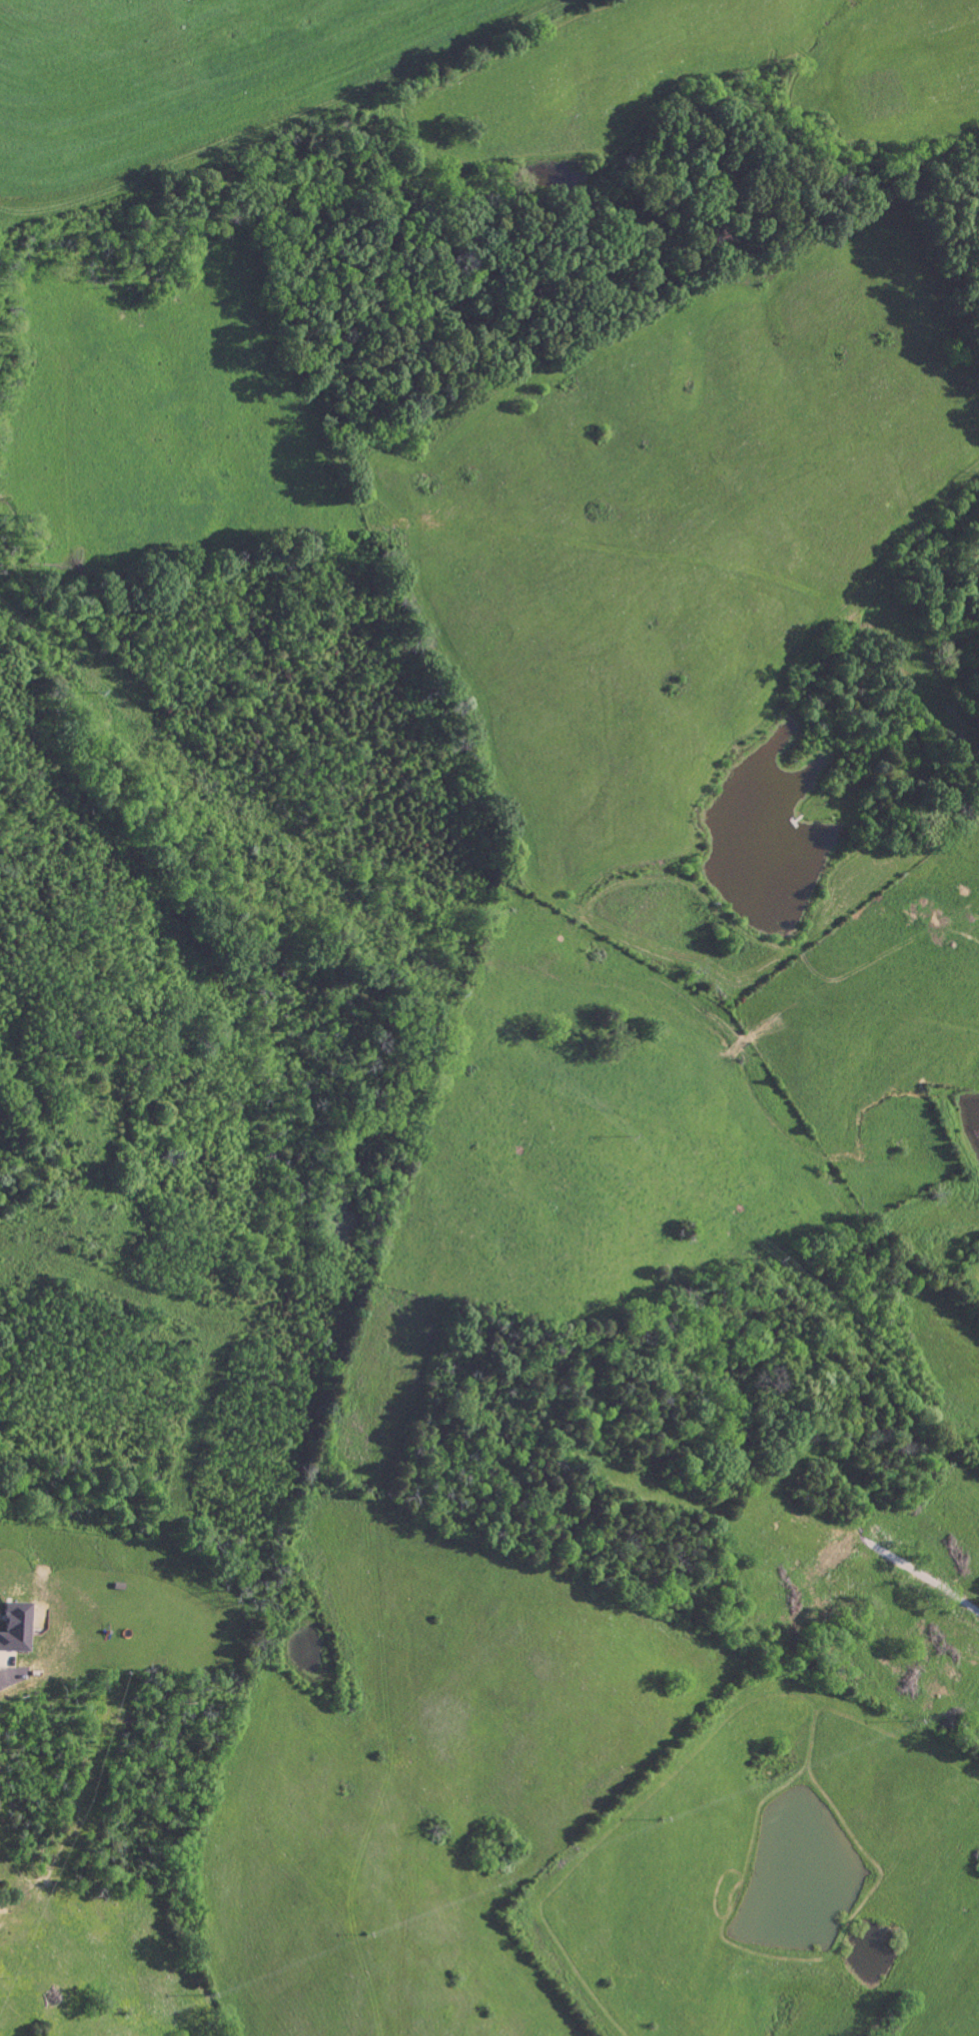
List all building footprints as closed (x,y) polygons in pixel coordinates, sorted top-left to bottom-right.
[(24,1600),(0,1600),(0,1649),(25,1649),(24,1600)]
